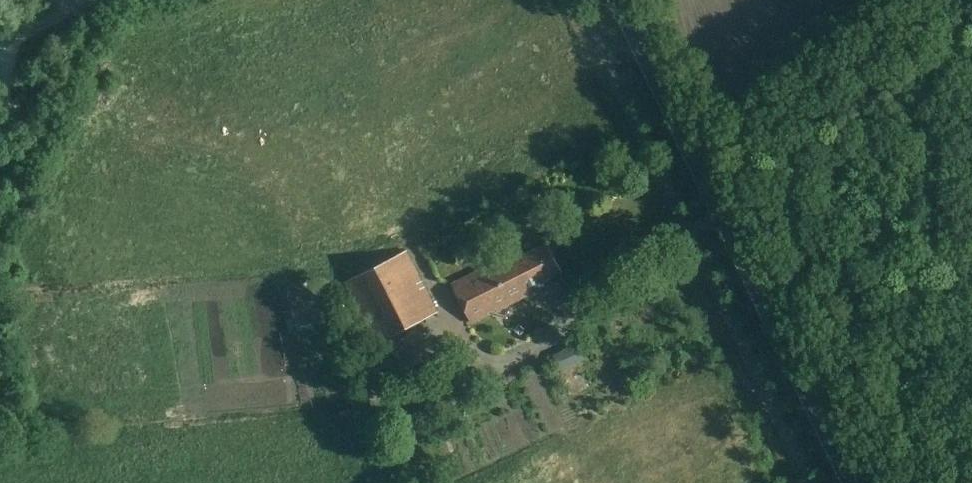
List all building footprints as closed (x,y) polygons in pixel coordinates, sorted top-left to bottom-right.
[(506,255),(527,294),(533,292),(530,286),(562,270),(547,240),(524,252),(521,247),(506,255)] [(440,311),(407,248),(345,281),(376,343),(440,311)] [(527,294),(506,255),(452,283),(472,323),(527,294)] [(323,348),(322,336),(307,337),(307,349),(323,348)] [(583,358),(577,345),(555,356),(561,369),(583,358)]
